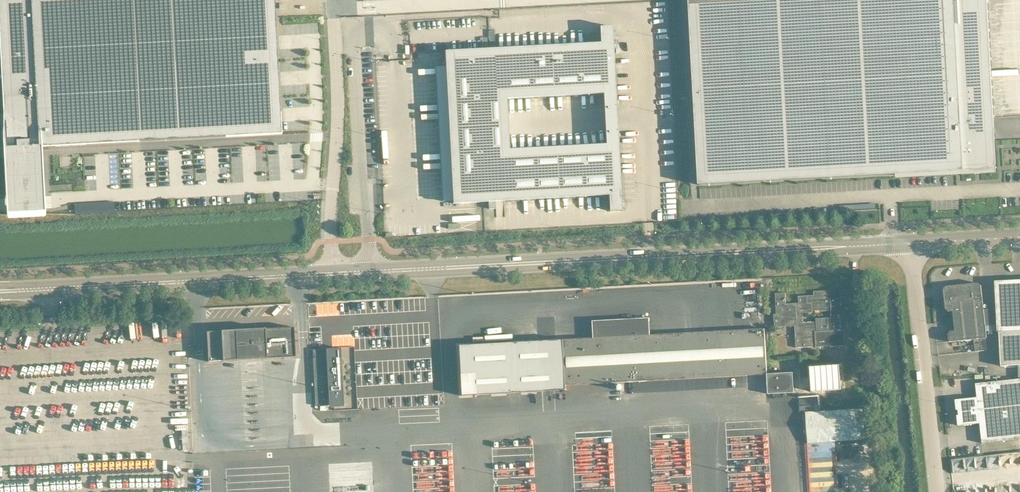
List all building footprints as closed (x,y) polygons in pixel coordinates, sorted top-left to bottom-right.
[(35,154),(35,153),(36,152),(36,151),(35,150),(34,150),(33,147),(282,134),(275,0),(0,0),(0,28),(4,111),(9,195),(43,194),(41,159),(41,156),(37,157),(34,157),(34,156),(34,154),(35,154)] [(690,12),(699,185),(995,169),(996,169),(988,0),(921,0),(690,12)] [(921,0),(690,0),(690,12),(921,0)] [(618,128),(617,110),(612,26),(600,27),(600,43),(445,51),(445,54),(446,66),(453,201),(453,203),(489,201),(489,209),(496,209),(496,201),(608,195),(609,211),(622,210),(618,128)] [(437,118),(436,105),(422,105),(423,118),(437,118)] [(995,281),(996,291),(997,309),(998,331),(998,332),(999,332),(1001,366),(1018,365),(1018,366),(1019,378),(1019,379),(1019,280),(995,281)] [(947,287),(944,290),(945,295),(944,295),(946,309),(949,312),(953,311),(953,312),(984,308),(982,295),(981,285),(978,283),(950,286),(947,287)] [(814,291),(814,295),(815,311),(821,310),(821,311),(831,311),(831,316),(832,316),(833,316),(844,315),(854,315),(854,305),(851,305),(850,289),(840,290),(841,298),(828,298),(828,290),(814,291)] [(777,314),(774,314),(775,327),(795,326),(796,347),(817,346),(816,331),(815,331),(815,322),(803,323),(803,313),(813,313),(812,311),(815,311),(814,295),(798,296),(799,303),(786,304),(786,293),(775,293),(775,296),(776,302),(776,303),(777,314)] [(951,331),(948,334),(949,342),(956,341),(966,340),(974,339),(975,351),(987,350),(986,338),(987,338),(986,331),(984,309),(984,308),(953,312),(955,330),(951,331)] [(566,385),(597,384),(597,386),(607,385),(607,383),(767,374),(765,329),(650,335),(650,318),(593,321),(594,338),(458,345),(461,396),(566,390),(566,385)] [(208,362),(296,357),(294,327),(247,330),(207,332),(208,362)] [(816,331),(817,346),(824,346),(830,346),(845,345),(844,333),(844,329),(842,330),(837,330),(816,331)] [(326,357),(313,358),(314,376),(326,376),(327,391),(322,392),(322,393),(315,393),(315,405),(327,405),(329,405),(344,404),(341,354),(340,354),(326,355),(326,357)] [(840,365),(810,367),(812,391),(841,390),(840,365)] [(769,394),(795,392),(794,372),(768,374),(769,394)] [(956,400),(957,410),(958,410),(959,415),(957,415),(958,425),(980,423),(982,443),(1019,439),(1019,379),(976,383),(977,397),(956,400)] [(808,443),(865,439),(863,408),(806,412),(808,443)] [(768,452),(767,425),(742,426),(743,447),(757,447),(757,453),(768,452)]
